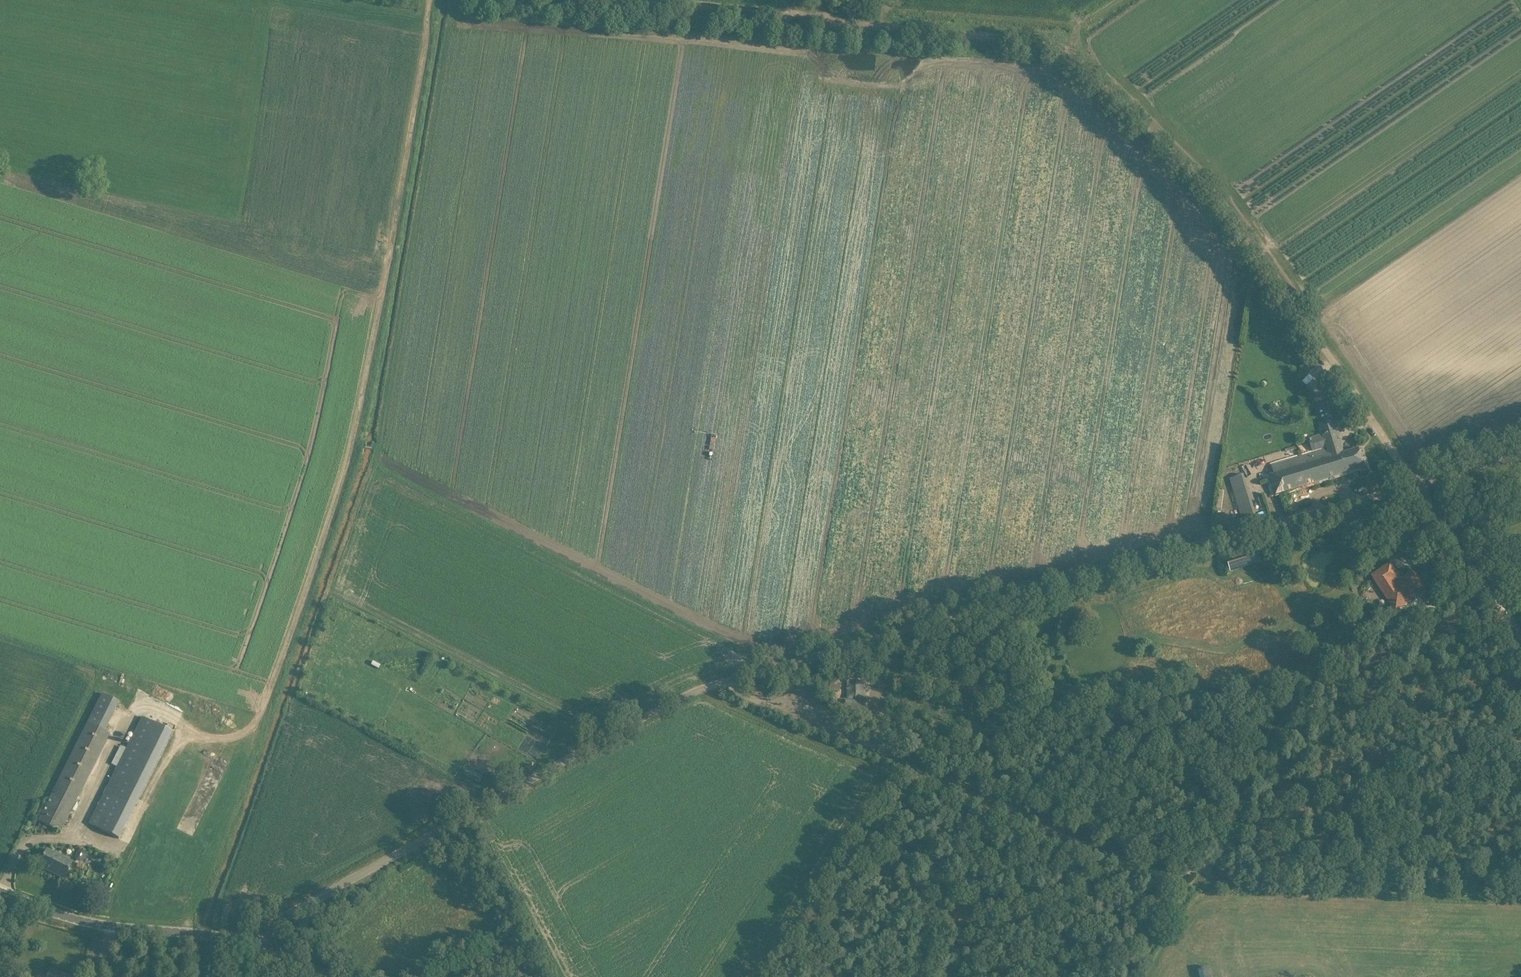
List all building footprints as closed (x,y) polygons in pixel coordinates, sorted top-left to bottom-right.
[(1309,485),(1333,478),(1346,474),(1364,468),(1358,449),(1343,453),(1342,451),(1328,403),(1314,407),(1322,431),(1323,435),(1309,439),(1312,452),(1327,448),(1327,449),(1302,457),(1299,458),(1271,466),(1274,474),(1268,476),(1274,495),(1279,494),(1280,494),(1293,490),(1294,490),(1300,488),(1309,485)] [(1297,446),(1284,449),(1286,456),(1298,453),(1297,446)] [(1253,516),(1242,476),(1230,479),(1241,519),(1253,516)] [(1258,552),(1250,554),(1253,565),(1261,563),(1258,552)] [(1390,563),(1371,577),(1395,612),(1426,591),(1412,571),(1401,579),(1390,563)] [(831,681),(829,689),(837,691),(839,683),(831,681)] [(863,713),(863,701),(852,700),(845,700),(845,707),(852,707),(852,713),(863,713)] [(1213,722),(1210,711),(1203,713),(1206,724),(1213,722)] [(172,733),(142,718),(93,815),(89,824),(119,839),(123,830),(172,733)] [(45,809),(40,818),(38,821),(44,824),(48,826),(60,832),(109,734),(104,731),(88,722),(88,723),(45,809)] [(123,755),(117,752),(111,764),(118,767),(123,755)] [(468,769),(464,776),(479,784),(482,777),(468,769)] [(1219,774),(1211,792),(1218,795),(1226,777),(1219,774)] [(443,797),(431,803),(435,810),(447,804),(443,797)] [(39,866),(64,879),(72,863),(47,850),(39,866)] [(81,850),(80,851),(78,852),(76,856),(76,860),(80,862),(83,861),(86,856),(85,852),(84,851),(81,850)] [(1202,970),(1204,976),(1211,976),(1209,968),(1202,969),(1202,970)]
